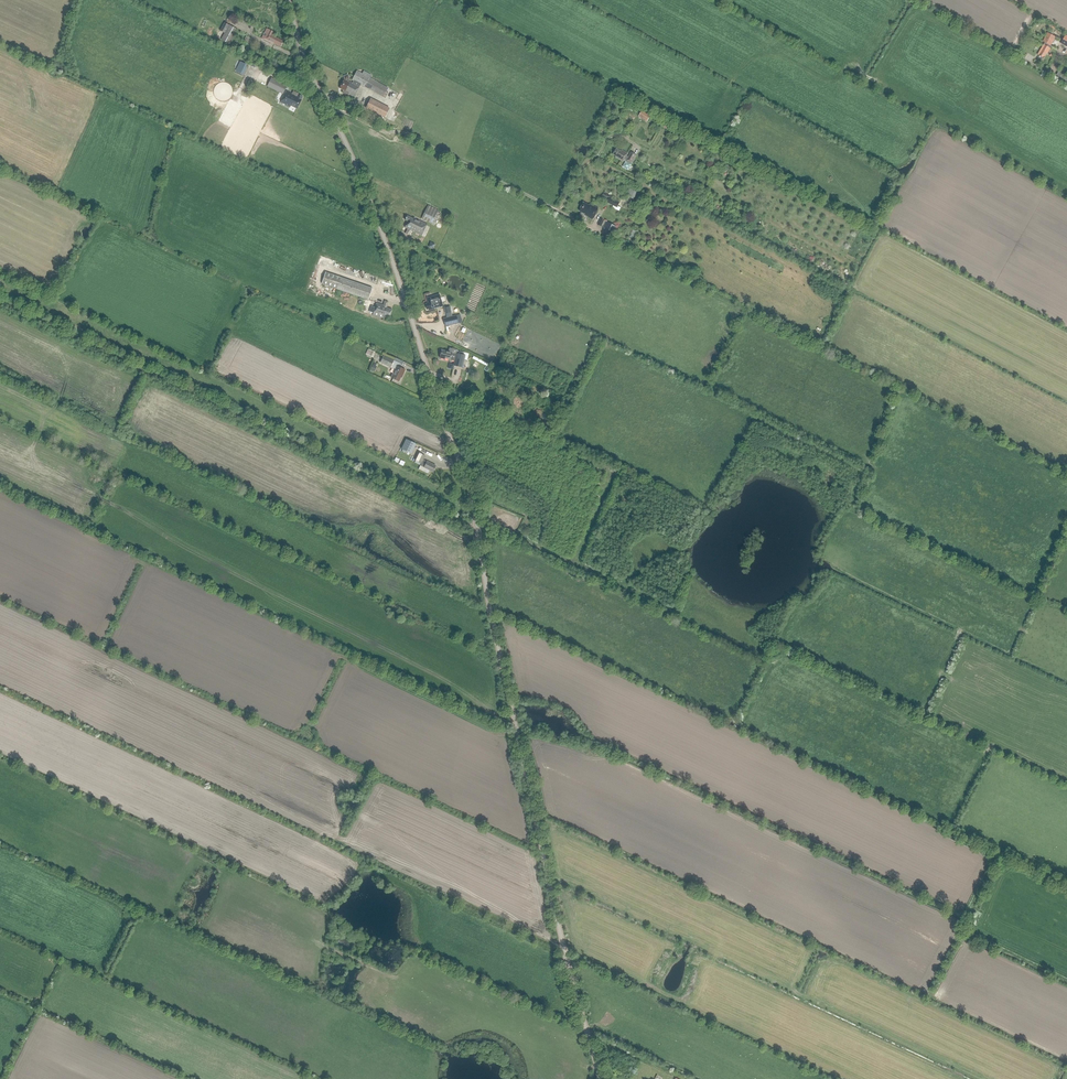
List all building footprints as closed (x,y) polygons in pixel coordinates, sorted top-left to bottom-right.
[(224,33),(221,40),(229,44),(237,30),(229,25),(224,22),(220,30),(224,33)] [(282,41),(274,37),(274,36),(272,35),(273,32),(269,30),(264,40),(273,45),(274,44),(279,46),(282,41)] [(1044,42),(1038,54),(1043,58),(1046,52),(1047,53),(1050,49),(1049,49),(1051,46),(1050,46),(1055,37),(1047,33),(1042,41),(1043,42),(1044,42)] [(246,64),(240,61),(236,69),(238,70),(237,72),(243,75),(247,68),(245,67),(246,64)] [(362,74),(356,71),(352,80),(353,81),(352,83),(350,81),(349,82),(348,82),(349,79),(348,75),(343,76),(344,79),(344,80),(339,88),(343,90),(342,93),(348,96),(349,94),(354,97),(360,85),(383,97),(388,88),(379,83),(370,78),(371,75),(363,71),(362,74)] [(267,86),(283,94),(287,85),(271,77),(267,86)] [(302,96),(298,94),(299,93),(293,91),(292,93),(286,90),(280,102),(290,107),(290,105),(297,109),(301,100),(302,96)] [(366,108),(384,117),(389,109),(370,99),(366,108)] [(647,121),(650,115),(641,110),(638,116),(647,121)] [(625,162),(622,167),(628,170),(631,165),(630,165),(631,163),(632,164),(636,156),(631,153),(628,157),(626,156),(628,154),(622,150),(621,152),(616,149),(613,154),(616,156),(615,157),(623,162),(623,161),(625,162)] [(635,198),(638,191),(629,187),(626,194),(635,198)] [(610,197),(607,202),(613,205),(612,207),(619,211),(621,207),(618,206),(620,202),(610,197)] [(583,202),(579,211),(581,212),(579,215),(583,217),(584,215),(593,220),(599,209),(589,204),(589,205),(583,202)] [(437,212),(438,210),(428,205),(421,218),(435,225),(440,214),(437,212)] [(407,221),(404,227),(407,229),(405,232),(409,234),(410,232),(410,230),(421,235),(427,224),(413,217),(412,218),(407,216),(405,220),(407,221)] [(614,233),(617,227),(607,222),(604,228),(614,233)] [(368,300),(372,288),(325,272),(321,284),(368,300)] [(425,304),(426,309),(428,309),(429,310),(443,306),(439,294),(433,296),(427,298),(428,302),(426,302),(427,304),(425,304)] [(383,305),(377,303),(372,315),(383,319),(384,315),(389,317),(392,310),(386,308),(388,302),(385,301),(383,305)] [(443,318),(445,326),(458,323),(456,315),(443,318)] [(451,360),(454,361),(454,365),(462,367),(465,356),(456,354),(452,353),(452,352),(441,350),(440,358),(451,360)] [(383,356),(380,363),(390,367),(395,369),(391,378),(399,381),(402,375),(403,375),(405,370),(400,368),(401,364),(393,360),(383,356)] [(406,439),(401,449),(412,454),(417,444),(406,439)] [(425,456),(419,453),(415,461),(421,464),(421,463),(425,465),(424,467),(432,471),(435,466),(427,462),(426,462),(422,460),(425,456)]
